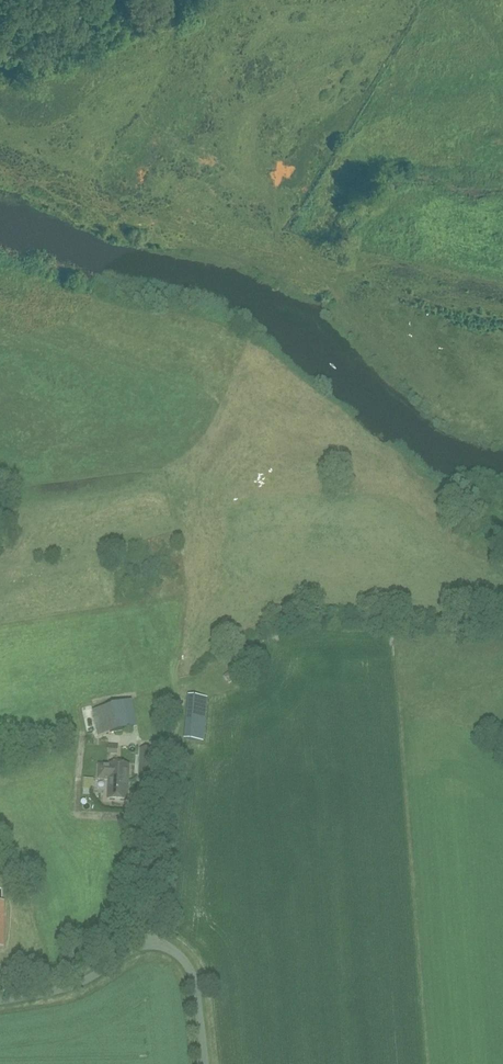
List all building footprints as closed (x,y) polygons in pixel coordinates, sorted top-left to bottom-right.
[(235,668),(223,677),(229,685),(240,676),(235,668)] [(207,698),(188,696),(184,739),(203,741),(207,698)] [(132,703),(117,706),(92,711),(98,737),(138,728),(132,703)] [(98,767),(98,780),(108,781),(107,801),(127,801),(129,765),(108,765),(108,767),(98,767)]
